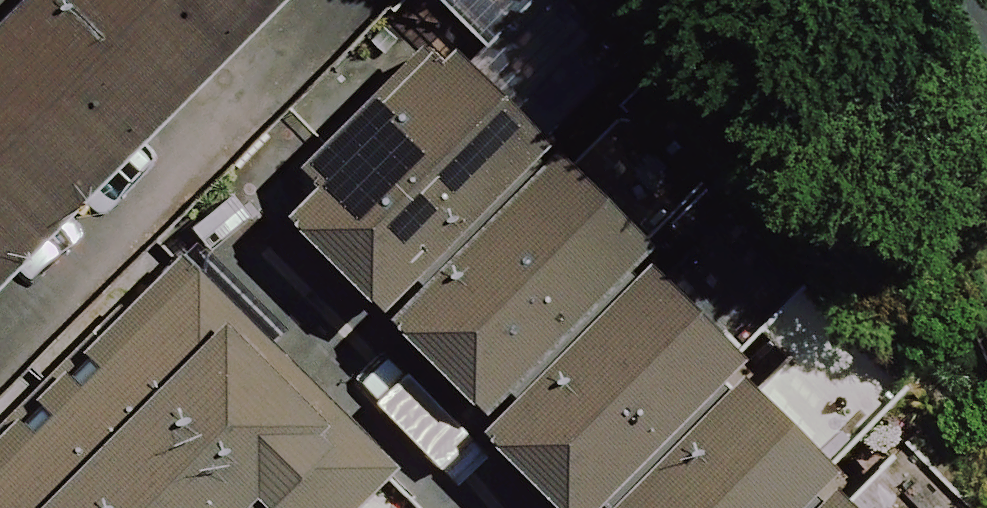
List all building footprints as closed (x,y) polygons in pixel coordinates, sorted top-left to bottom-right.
[(0,35),(0,309),(292,6),(286,0),(33,0),(0,35)] [(363,327),(538,165),(426,43),(251,205),(363,327)] [(538,165),(363,327),(380,344),(371,353),(450,438),(634,268),(538,165)] [(390,485),(184,264),(0,436),(0,507),(366,507),(390,485)] [(450,438),(515,507),(599,507),(738,380),(634,268),(450,438)] [(599,507),(803,507),(832,481),(738,380),(599,507)] [(832,481),(803,507),(857,507),(832,481)]
